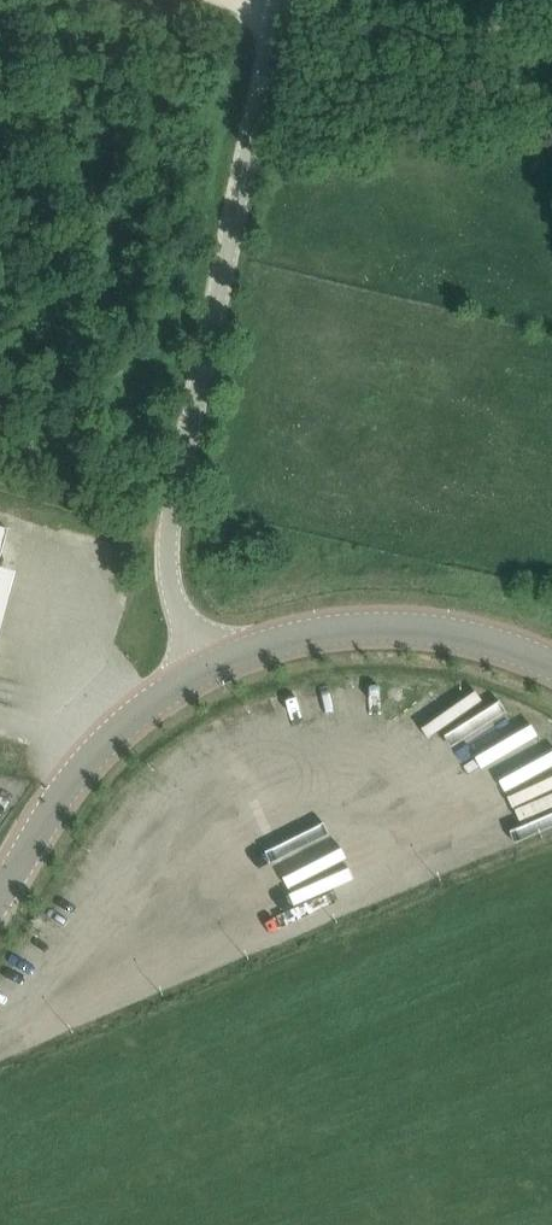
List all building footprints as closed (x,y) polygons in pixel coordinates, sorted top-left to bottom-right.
[(9,529),(0,526),(0,561),(9,529)] [(488,809),(477,813),(474,814),(478,814),(491,848),(502,844),(505,844),(531,834),(529,812),(517,813),(489,823),(488,813),(513,812),(512,802),(533,801),(536,807),(537,831),(548,827),(524,760),(526,796),(517,799),(514,799),(488,809)] [(271,875),(282,899),(343,873),(332,849),(271,875)]
